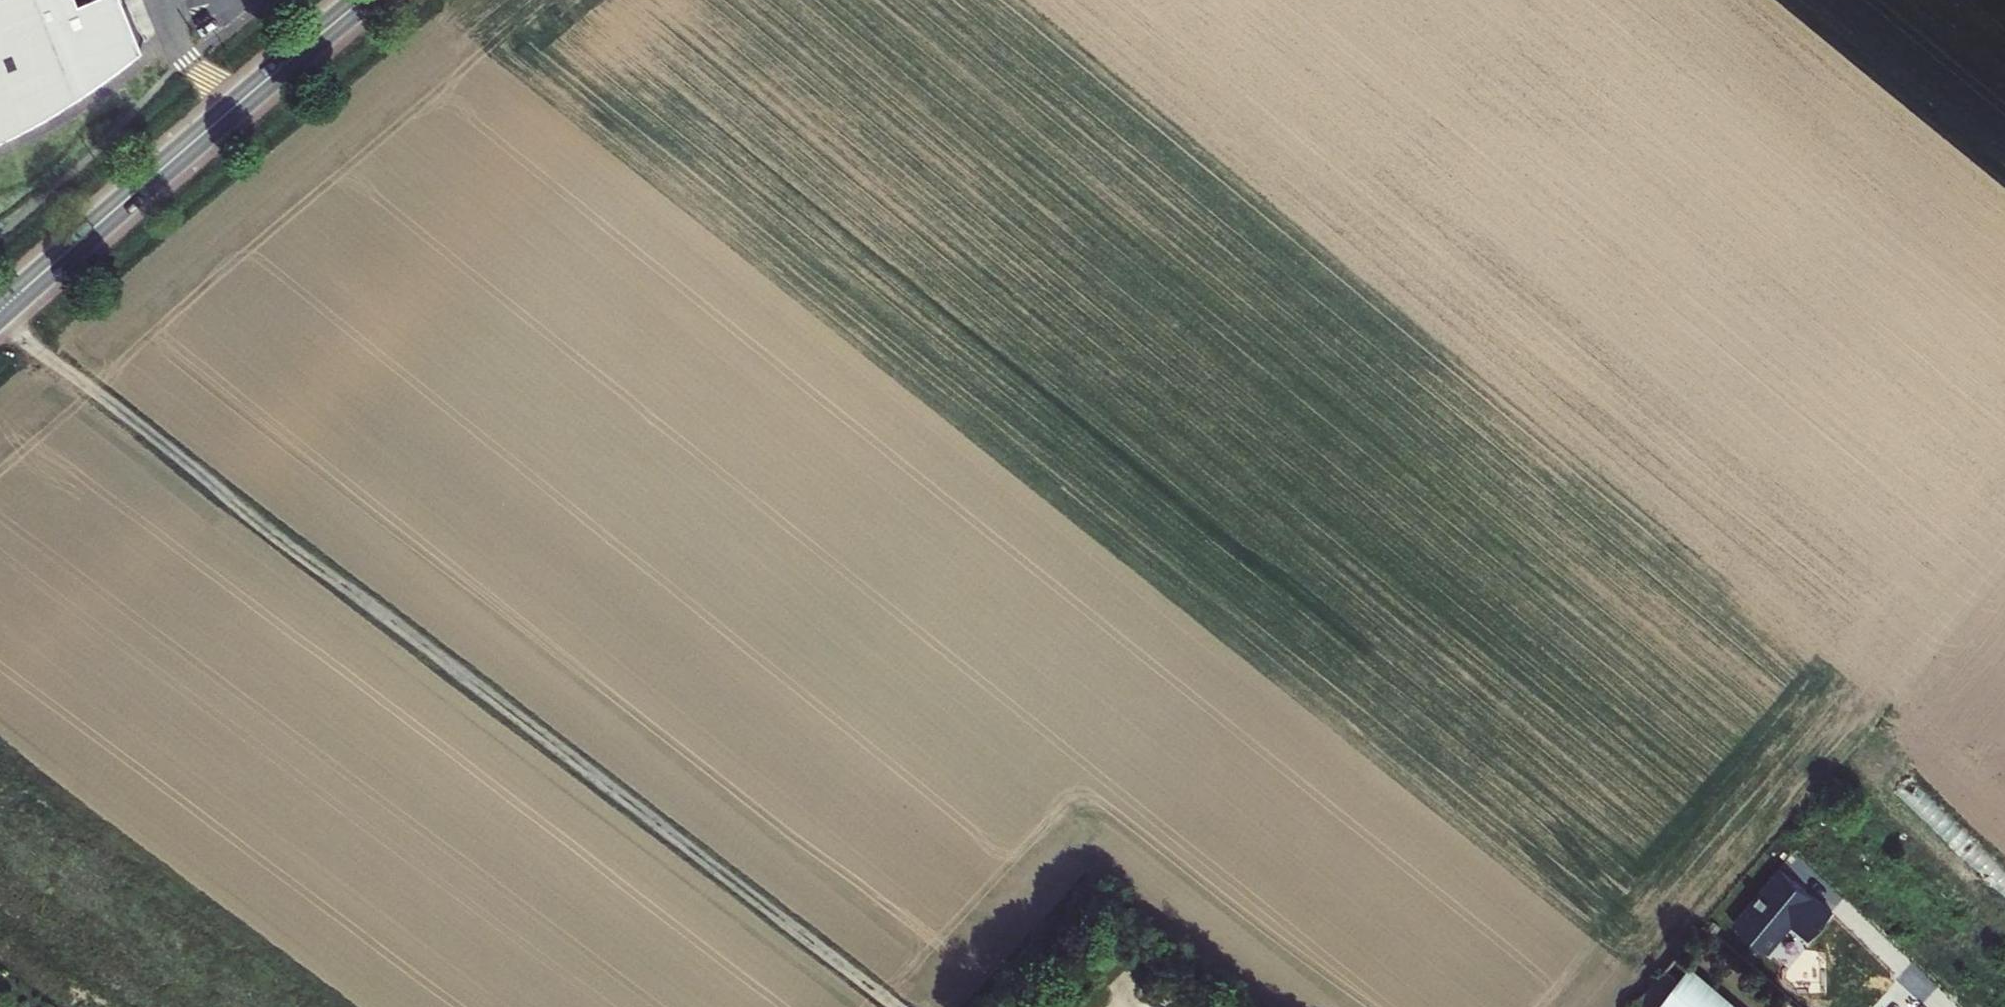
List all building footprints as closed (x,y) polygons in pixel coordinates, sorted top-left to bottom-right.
[(6,130),(51,105),(81,86),(136,46),(136,47),(140,44),(121,0),(0,0),(0,132),(6,130)] [(1783,866),(1737,921),(1770,949),(1794,921),(1813,936),(1835,909),(1783,866)] [(1636,1006),(1658,1006),(1680,982),(1663,968),(1633,1004),(1636,1006)] [(1680,982),(1658,1006),(1709,1006),(1680,982)]
